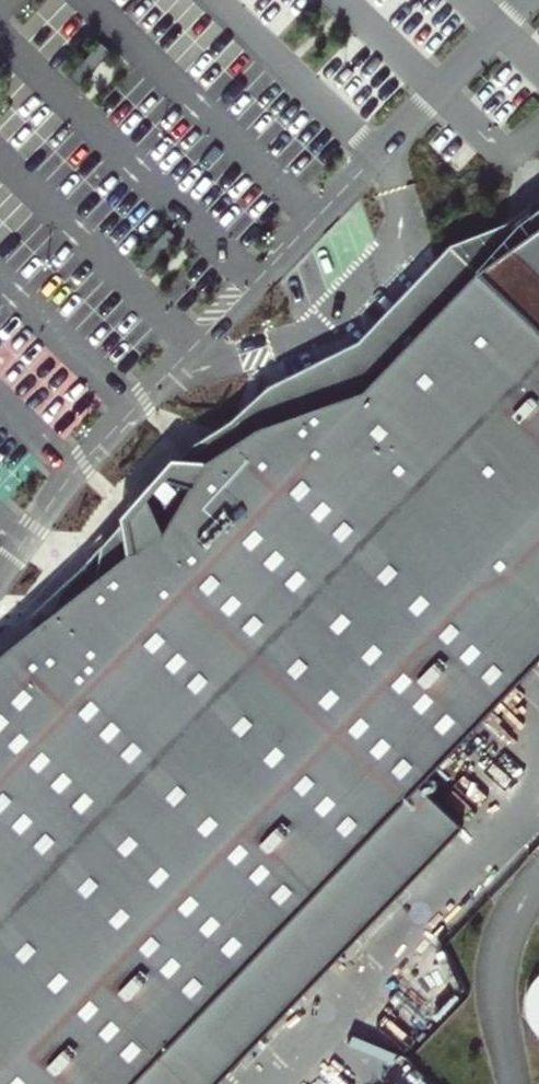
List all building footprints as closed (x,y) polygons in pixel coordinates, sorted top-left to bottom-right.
[(534,232),(484,268),(364,390),(255,428),(208,462),(172,457),(122,517),(130,552),(0,661),(0,1083),(218,1083),(238,1065),(194,1023),(293,917),(288,852),(363,854),(538,658),(538,209),(534,232)]
